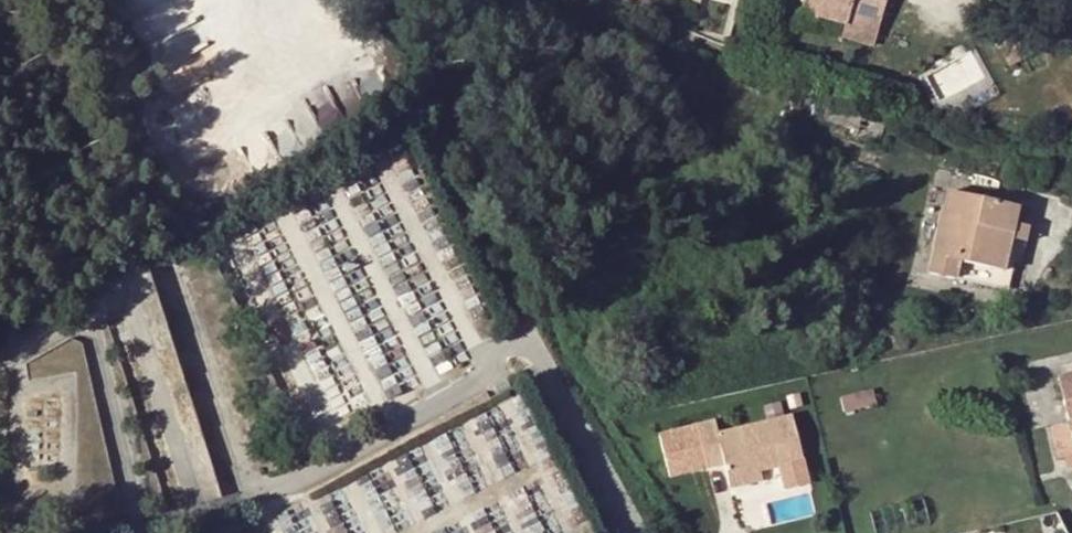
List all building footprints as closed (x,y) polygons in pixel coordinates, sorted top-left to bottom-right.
[(802,10),(848,24),(843,40),(874,49),(889,0),(805,0),(802,10)] [(1041,53),(1023,20),(991,38),(1009,70),(1041,53)] [(222,149),(211,153),(214,161),(225,157),(222,149)] [(853,166),(849,181),(863,184),(866,170),(853,166)] [(946,195),(936,239),(981,242),(1018,242),(1024,243),(1027,230),(1020,229),(1023,211),(946,195)] [(981,242),(936,239),(928,276),(954,281),(957,263),(1010,274),(1018,242),(981,242)] [(957,263),(954,281),(1005,293),(1010,274),(957,263)] [(1058,379),(1068,424),(1071,423),(1071,375),(1058,379)] [(872,392),(840,399),(842,412),(875,404),(872,392)] [(693,425),(705,473),(722,470),(723,477),(728,495),(761,486),(804,475),(789,415),(715,434),(712,422),(693,425)] [(1069,427),(1050,431),(1056,460),(1071,456),(1071,437),(1069,427)] [(722,470),(705,473),(706,481),(723,477),(722,470)] [(761,486),(728,495),(730,502),(762,493),(761,486)]
